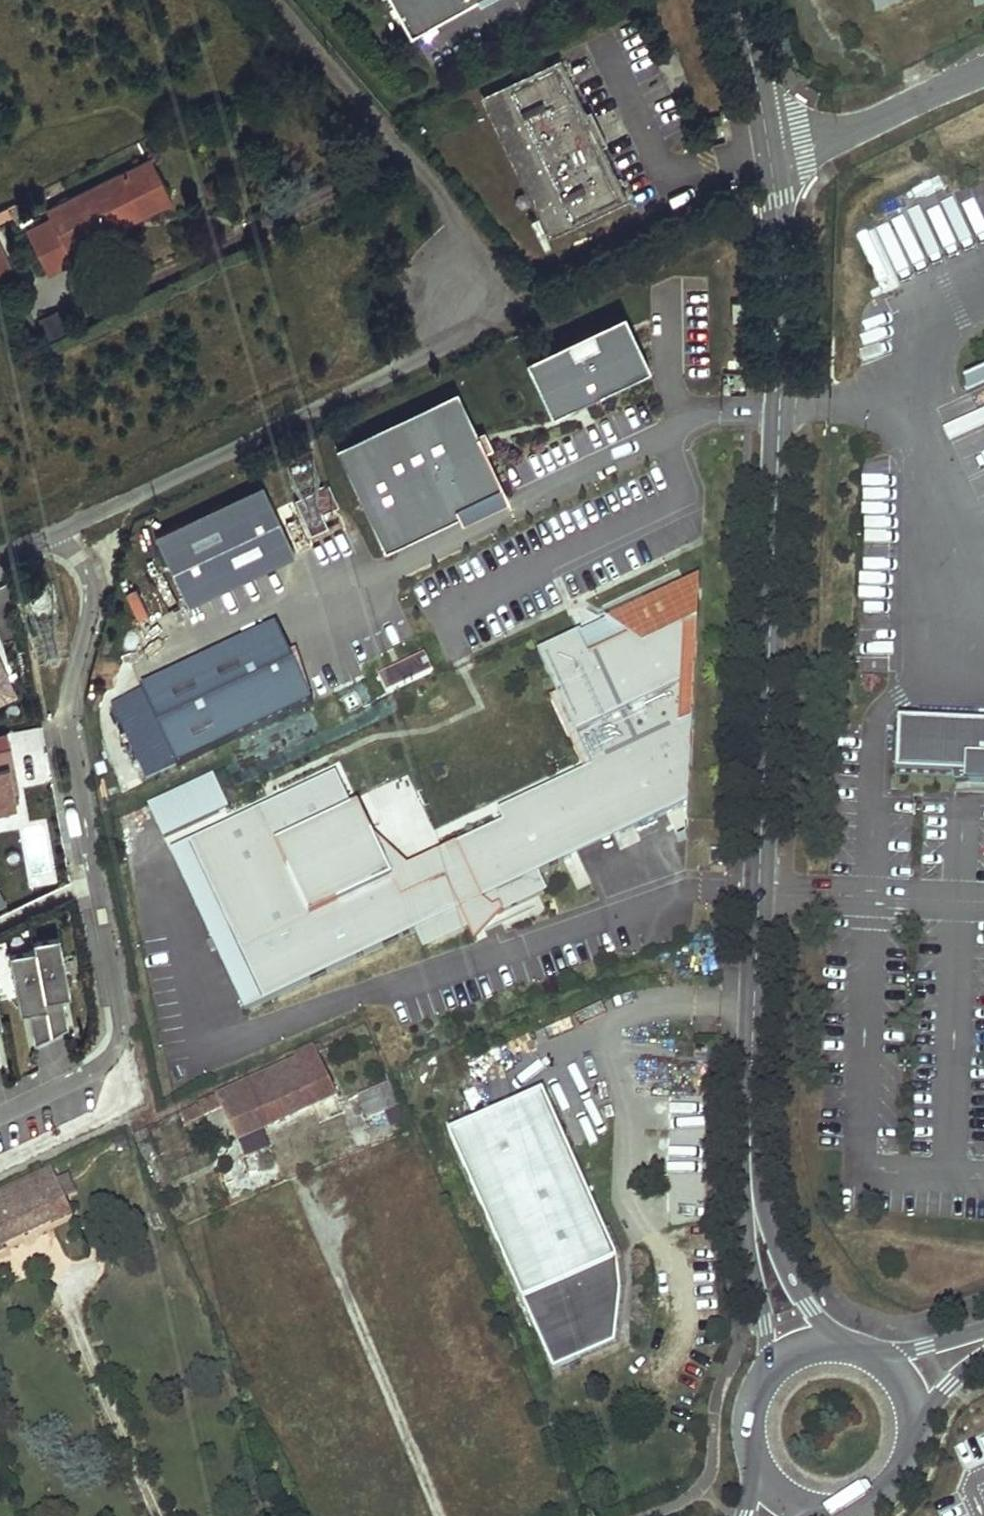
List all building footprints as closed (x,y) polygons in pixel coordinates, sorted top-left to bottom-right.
[(412,28),(470,0),(399,0),(412,28)] [(972,9),(983,4),(983,0),(968,0),(972,9)] [(559,56),(535,69),(537,73),(487,97),(550,228),(600,205),(602,209),(627,198),(617,178),(611,181),(596,147),(601,145),(606,142),(590,108),(585,110),(579,113),(563,79),(569,76),(559,56)] [(569,76),(563,79),(579,113),(585,110),(569,76)] [(601,145),(596,147),(611,181),(617,178),(601,145)] [(48,218),(64,251),(87,240),(120,223),(117,217),(166,193),(149,158),(44,209),(48,218)] [(166,193),(117,217),(120,223),(169,200),(166,193)] [(48,218),(26,229),(46,271),(91,250),(87,240),(64,251),(48,218)] [(742,320),(742,300),(731,301),(731,320),(742,320)] [(551,416),(648,370),(623,316),(526,361),(551,416)] [(456,389),(335,446),(384,549),(457,514),(459,513),(456,507),(501,485),(485,451),(476,432),(456,389)] [(476,432),(485,451),(492,447),(483,429),(476,432)] [(306,534),(326,528),(322,514),(337,509),(327,475),(291,485),(306,534)] [(187,604),(294,553),(261,483),(154,534),(187,604)] [(460,521),(507,498),(501,485),(456,507),(459,513),(457,514),(460,521)] [(681,726),(694,720),(701,578),(607,621),(630,637),(644,646),(686,626),(681,726)] [(588,657),(630,637),(607,621),(578,635),(588,657)] [(142,690),(178,766),(313,702),(310,695),(291,655),(278,626),(142,690)] [(337,774),(191,843),(266,1003),(416,932),(423,946),(467,925),(469,924),(463,912),(483,903),(499,916),(504,913),(502,908),(546,888),(539,874),(571,858),(557,828),(608,804),(622,835),(690,803),(694,720),(681,726),(686,626),(644,646),(630,637),(588,657),(578,635),(538,654),(557,694),(558,696),(567,691),(585,728),(575,733),(591,768),(585,770),(499,811),(504,822),(444,850),(455,873),(402,897),(393,877),(386,880),(367,839),(374,836),(373,835),(360,806),(353,809),(337,774)] [(297,652),(291,655),(310,695),(297,652)] [(426,655),(379,677),(387,695),(434,673),(426,655)] [(13,691),(0,663),(0,698),(13,691)] [(558,696),(557,694),(551,697),(585,770),(591,768),(575,733),(585,728),(567,691),(558,696)] [(983,774),(983,721),(905,716),(902,769),(983,774)] [(10,745),(0,747),(0,807),(15,804),(13,790),(11,781),(16,780),(10,745)] [(214,776),(149,806),(165,839),(230,809),(214,776)] [(557,828),(571,858),(622,835),(608,804),(557,828)] [(455,873),(444,850),(409,867),(373,835),(374,836),(367,839),(386,880),(393,877),(402,897),(455,873)] [(246,1012),(266,1003),(191,843),(171,852),(246,1012)] [(469,924),(467,925),(475,943),(477,942),(504,913),(499,916),(483,903),(463,912),(469,924)] [(35,946),(8,951),(17,997),(32,994),(35,1012),(28,1013),(34,1042),(67,1026),(63,1001),(55,1003),(51,984),(67,981),(58,934),(33,938),(35,946)] [(67,981),(51,984),(55,1003),(63,1001),(62,994),(69,993),(67,981)] [(35,1012),(32,994),(17,997),(20,1010),(28,1009),(28,1013),(35,1012)] [(313,1041),(295,1050),(297,1055),(196,1102),(200,1113),(203,1113),(220,1105),(223,1110),(236,1138),(337,1090),(313,1041)] [(390,1084),(359,1094),(368,1121),(399,1110),(390,1084)] [(614,1308),(623,1292),(620,1261),(546,1092),(451,1134),(555,1371),(616,1344),(612,1322),(614,1308)] [(223,1110),(205,1117),(220,1149),(237,1140),(236,1138),(223,1110)] [(131,1127),(114,1135),(119,1143),(123,1141),(125,1145),(137,1140),(131,1127)] [(30,1180),(32,1182),(0,1196),(0,1250),(4,1249),(2,1245),(71,1212),(66,1199),(57,1180),(52,1169),(30,1180)] [(65,1176),(57,1180),(66,1199),(74,1195),(65,1176)] [(616,1344),(623,1292),(614,1308),(612,1322),(616,1344)]
